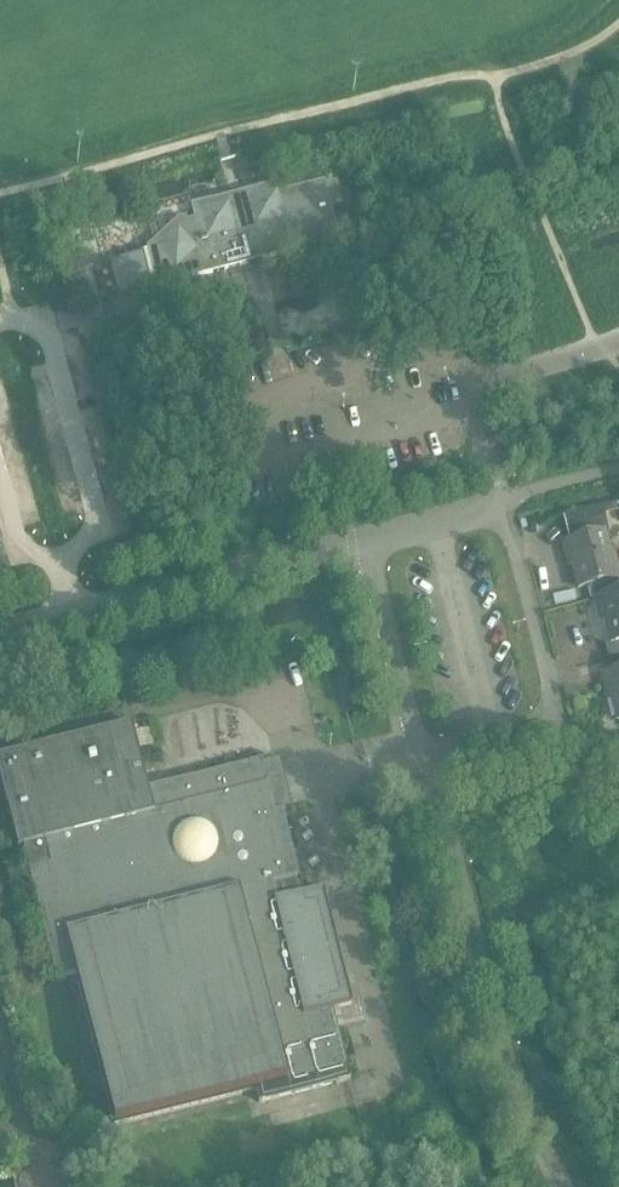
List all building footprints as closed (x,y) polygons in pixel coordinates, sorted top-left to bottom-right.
[(196,219),(196,220),(185,223),(184,221),(179,222),(147,251),(156,288),(339,240),(324,182),(282,192),(280,185),(243,195),(245,202),(233,205),(231,198),(193,208),(195,214),(197,219),(196,219)] [(331,207),(341,205),(335,182),(325,184),(331,207)] [(338,241),(310,248),(315,265),(343,258),(338,241)] [(596,511),(568,519),(572,535),(600,528),(596,511)] [(563,544),(563,545),(567,544),(578,588),(591,585),(595,600),(599,599),(618,594),(618,576),(616,577),(604,533),(563,544)] [(605,643),(608,656),(618,653),(618,594),(599,599),(610,642),(605,643)] [(608,656),(612,672),(602,675),(602,677),(606,676),(617,719),(618,719),(618,653),(608,656)] [(271,764),(275,763),(273,758),(147,789),(131,723),(0,756),(0,779),(18,849),(22,847),(55,979),(76,974),(114,1126),(255,1090),(259,1103),(290,1095),(350,1080),(332,1010),(351,1005),(324,895),(323,890),(304,895),(283,811),(273,813),(266,787),(276,784),(271,764)] [(148,731),(135,734),(139,748),(151,745),(148,731)] [(280,756),(273,758),(275,763),(271,764),(276,784),(266,787),(273,813),(283,811),(294,808),(280,756)]
